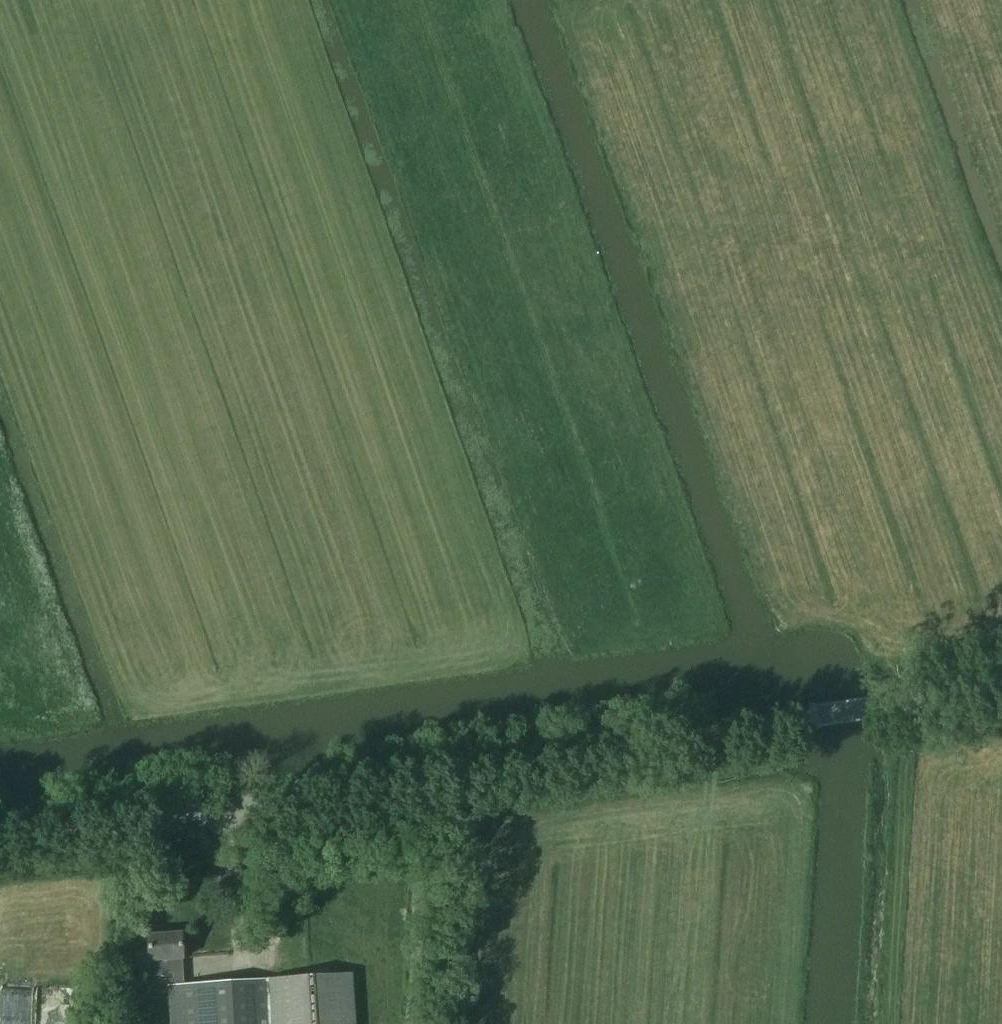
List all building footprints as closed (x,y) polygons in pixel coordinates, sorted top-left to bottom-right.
[(185,984),(181,933),(146,936),(148,962),(149,978),(168,976),(168,985),(167,985),(169,1023),(268,1023),(264,979),(185,984)] [(352,973),(264,979),(268,1023),(356,1023),(352,973)]
